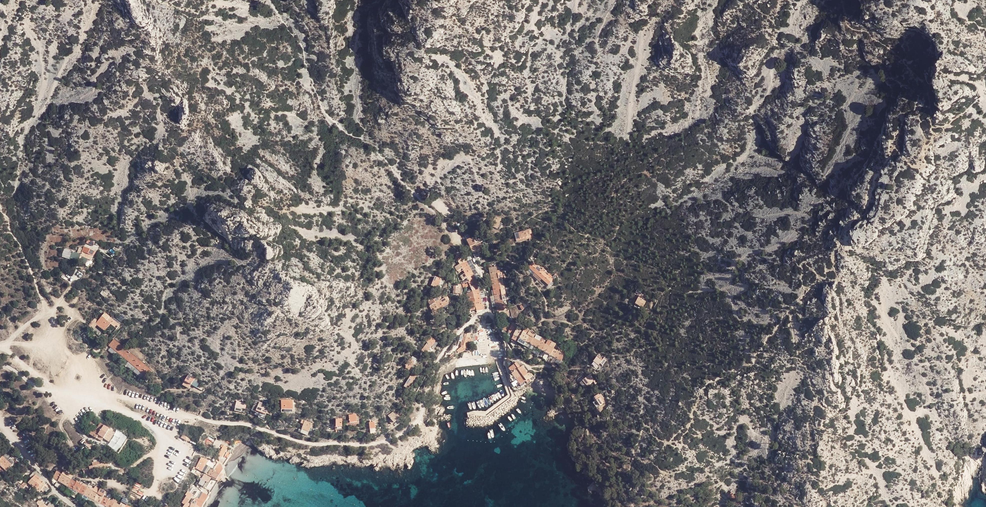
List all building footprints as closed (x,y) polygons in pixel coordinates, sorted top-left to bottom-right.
[(532,231),(519,234),(521,240),(529,238),(529,236),(533,235),(532,231)] [(473,239),(467,242),(470,248),(476,245),(473,239)] [(476,245),(470,248),(473,254),(478,252),(483,250),(480,243),(476,245)] [(97,251),(84,246),(80,256),(93,261),(97,251)] [(115,255),(118,250),(114,247),(114,248),(111,247),(109,249),(113,252),(112,253),(115,255)] [(467,262),(461,264),(455,267),(458,273),(464,270),(469,267),(467,262)] [(545,276),(541,280),(548,286),(551,282),(545,276)] [(435,277),(431,286),(438,289),(441,280),(435,277)] [(545,289),(548,286),(541,280),(539,282),(545,289)] [(428,304),(430,307),(436,304),(441,302),(440,301),(442,300),(440,297),(433,301),(432,299),(428,301),(428,302),(428,304)] [(444,307),(449,304),(448,302),(446,299),(441,302),(444,307)] [(436,304),(438,310),(444,307),(441,302),(436,304)] [(429,308),(432,314),(438,310),(436,304),(430,307),(429,308)] [(107,321),(110,317),(105,312),(101,316),(107,321)] [(97,321),(95,324),(97,325),(104,331),(111,324),(117,329),(120,325),(110,317),(107,321),(101,316),(97,321)] [(93,330),(97,325),(95,324),(97,321),(94,318),(88,326),(93,330)] [(511,327),(506,324),(504,323),(501,328),(503,329),(503,330),(508,333),(511,327)] [(512,325),(511,327),(508,333),(513,336),(517,330),(518,328),(512,325)] [(517,330),(513,336),(519,339),(522,333),(517,330)] [(522,333),(519,339),(526,343),(529,336),(528,336),(522,333)] [(430,337),(426,342),(428,343),(432,347),(436,341),(430,337)] [(109,346),(114,350),(119,344),(114,340),(109,346)] [(545,345),(542,351),(546,354),(549,347),(554,350),(556,345),(547,341),(546,342),(545,345)] [(422,352),(426,355),(427,354),(432,347),(428,343),(422,352)] [(114,350),(119,354),(124,348),(119,344),(114,350)] [(549,347),(546,354),(550,356),(554,350),(549,347)] [(119,354),(124,358),(129,352),(124,348),(119,354)] [(558,349),(557,351),(553,358),(557,360),(561,353),(562,351),(558,349)] [(124,358),(128,362),(133,356),(129,352),(124,358)] [(138,360),(133,356),(128,362),(133,366),(138,360)] [(384,364),(375,358),(372,362),(381,368),(384,364)] [(138,360),(133,366),(138,371),(143,365),(138,360)] [(138,371),(143,374),(148,369),(143,365),(138,371)] [(508,369),(512,374),(518,369),(515,365),(511,366),(508,369)] [(511,374),(516,380),(522,375),(527,381),(533,376),(530,372),(527,374),(521,366),(518,369),(512,374),(511,374)] [(148,369),(143,374),(148,378),(153,372),(148,369)] [(414,374),(407,389),(410,391),(415,383),(416,384),(419,376),(423,378),(424,375),(417,372),(416,375),(414,374)] [(188,374),(184,381),(190,385),(194,378),(188,374)] [(516,380),(520,386),(524,382),(527,381),(522,375),(516,380)] [(415,383),(410,391),(413,393),(418,385),(419,385),(423,378),(419,376),(416,384),(415,383)] [(595,381),(590,376),(584,381),(588,387),(595,381)] [(599,395),(595,398),(600,406),(604,404),(599,395)] [(236,400),(235,406),(245,409),(247,403),(236,400)] [(293,410),(292,401),(281,401),(281,410),(293,410)] [(392,426),(394,424),(399,419),(394,412),(387,417),(391,421),(389,422),(392,426)] [(349,415),(350,423),(357,422),(357,414),(349,415)] [(97,423),(93,420),(89,426),(93,428),(97,423)] [(304,422),(302,430),(309,433),(312,424),(304,422)] [(110,431),(104,427),(101,432),(98,436),(99,437),(103,439),(104,440),(110,431)] [(101,442),(103,439),(99,437),(98,436),(95,434),(91,431),(89,435),(95,439),(96,438),(101,442)] [(104,440),(109,443),(115,434),(110,431),(104,440)] [(219,461),(228,448),(223,445),(221,444),(220,446),(222,447),(216,458),(219,461)] [(0,458),(0,467),(5,472),(11,466),(1,457),(0,458)] [(195,468),(201,471),(204,464),(206,465),(208,460),(201,458),(195,468)] [(89,468),(90,473),(108,469),(108,465),(105,463),(99,465),(98,462),(92,463),(93,467),(89,468)] [(210,477),(215,481),(219,473),(220,472),(222,469),(221,464),(219,463),(214,470),(210,477)] [(53,479),(57,482),(61,476),(56,473),(53,479)] [(31,480),(35,484),(40,480),(35,476),(31,480)] [(61,476),(57,482),(63,486),(66,479),(61,476)] [(27,484),(31,488),(35,484),(31,480),(27,484)] [(40,480),(35,484),(41,491),(46,486),(40,480)] [(199,485),(205,489),(208,483),(202,480),(199,485)] [(66,488),(72,491),(76,484),(70,481),(66,488)] [(35,484),(31,488),(37,495),(41,491),(35,484)] [(76,484),(72,491),(78,494),(81,487),(76,484)] [(81,487),(78,494),(83,497),(87,490),(81,487)] [(87,490),(83,497),(89,499),(92,493),(87,490)] [(94,502),(100,505),(103,498),(105,494),(100,491),(97,496),(94,502)] [(197,498),(204,502),(208,496),(201,491),(197,498)] [(185,503),(187,503),(192,496),(187,492),(184,495),(186,496),(181,503),(184,505),(185,503)] [(731,492),(725,500),(728,502),(734,495),(731,492)] [(92,493),(89,499),(94,502),(97,496),(92,493)] [(100,505),(104,506),(106,506),(109,501),(103,498),(100,505)] [(199,506),(201,506),(204,502),(197,498),(194,499),(192,503),(194,504),(195,505),(199,506)]
